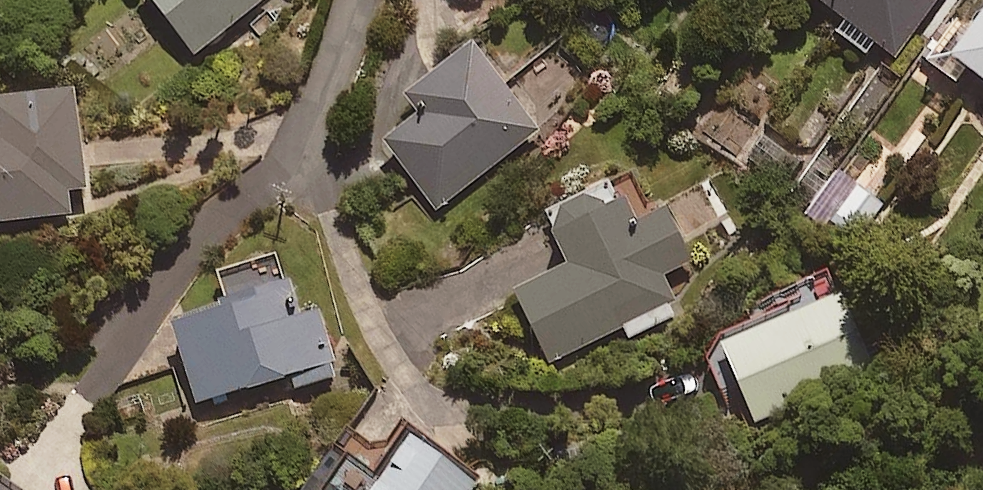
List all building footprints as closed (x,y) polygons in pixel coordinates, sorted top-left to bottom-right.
[(199,58),(271,0),(152,0),(199,58)] [(806,1),(843,27),(834,40),(864,61),(873,48),(894,63),(939,0),(806,0),(806,1)] [(561,48),(529,13),(488,51),(519,86),(561,48)] [(932,69),(958,87),(963,79),(982,92),(982,26),(969,47),(953,37),(932,69)] [(535,135),(473,58),(409,109),(422,125),(389,151),(439,213),(535,135)] [(84,103),(0,111),(0,227),(74,219),(72,196),(93,194),(84,103)] [(649,208),(635,179),(546,223),(571,275),(516,302),(548,367),(625,329),(630,338),(679,314),(663,280),(690,267),(666,218),(636,232),(629,218),(649,208)] [(881,203),(856,184),(831,217),(856,236),(881,203)] [(303,323),(292,287),(175,324),(202,409),(295,380),(299,390),(338,378),(319,318),(303,323)] [(870,373),(834,294),(717,347),(752,426),(870,373)] [(416,438),(383,482),(337,447),(304,489),(479,489),(480,488),(416,438)]
